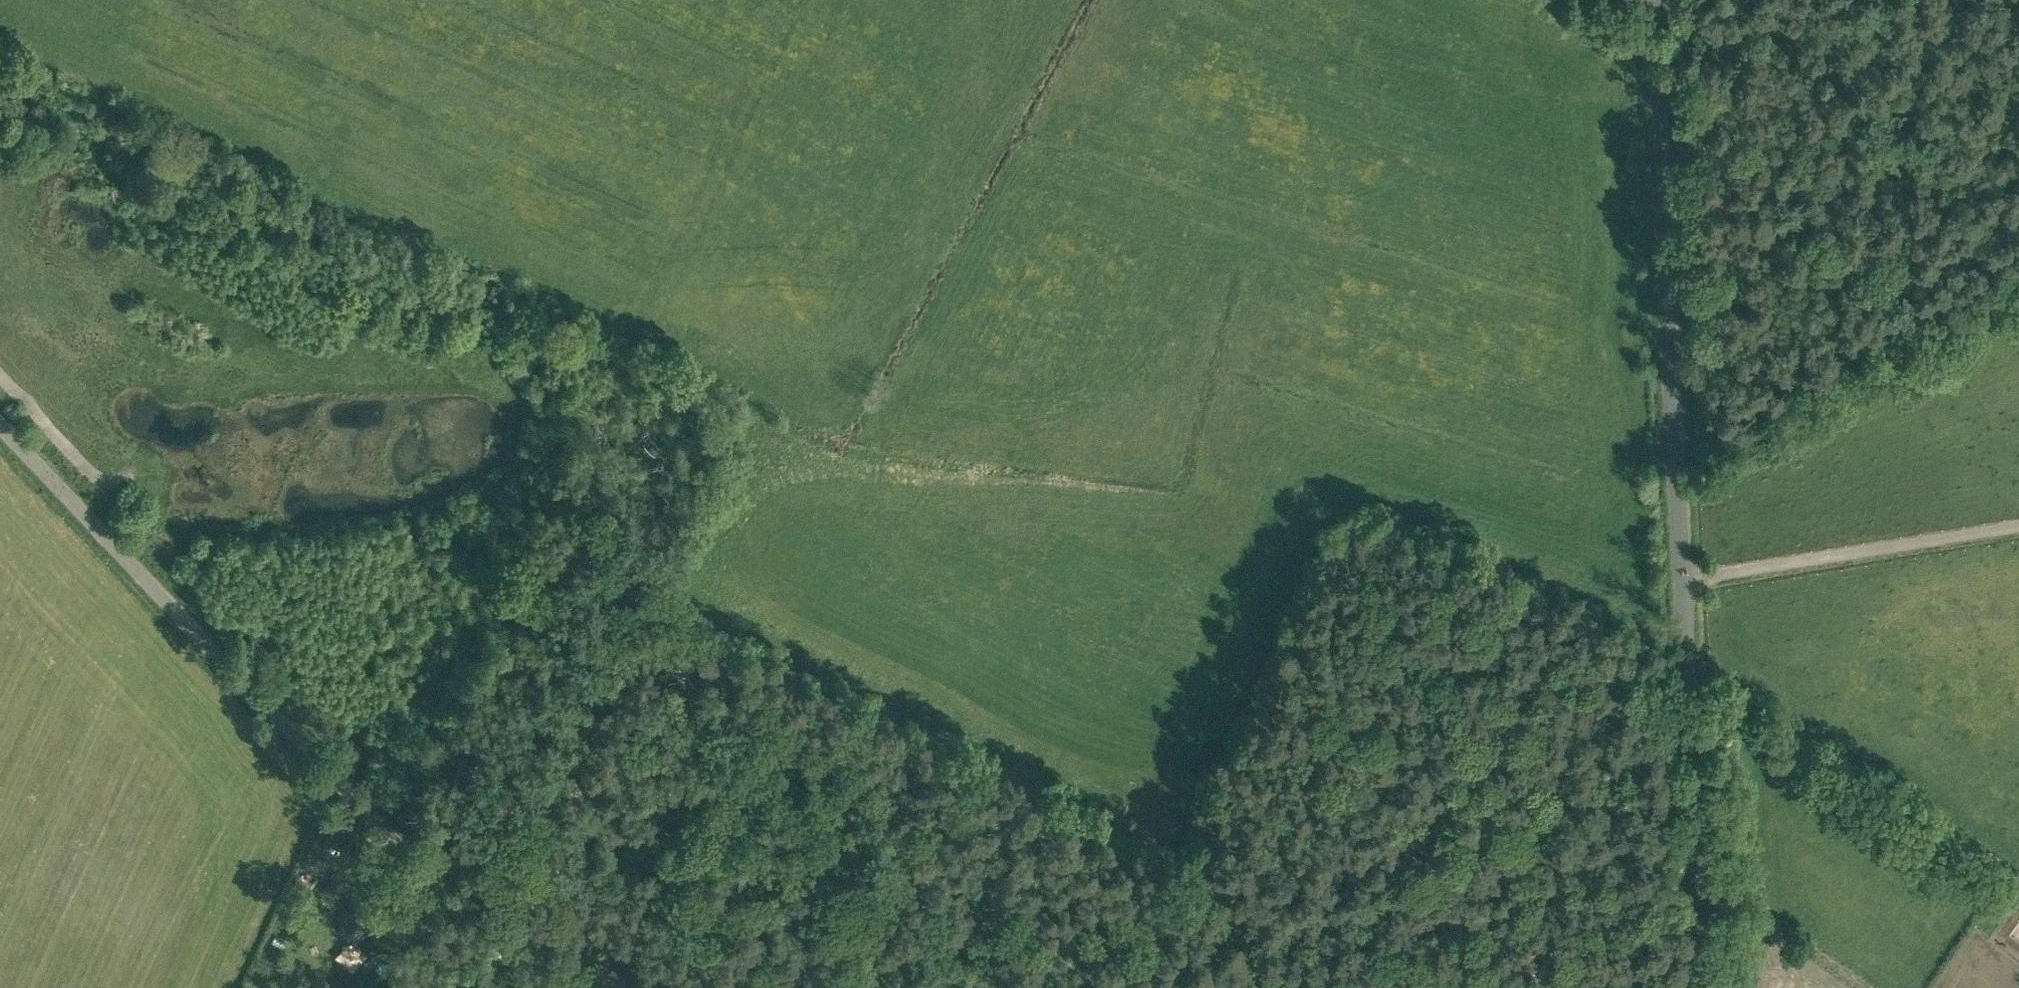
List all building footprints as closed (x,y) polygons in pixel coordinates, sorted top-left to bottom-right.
[(370,899),(359,900),(342,919),(343,930),(350,936),(361,936),(378,917),(377,905),(370,899)]
